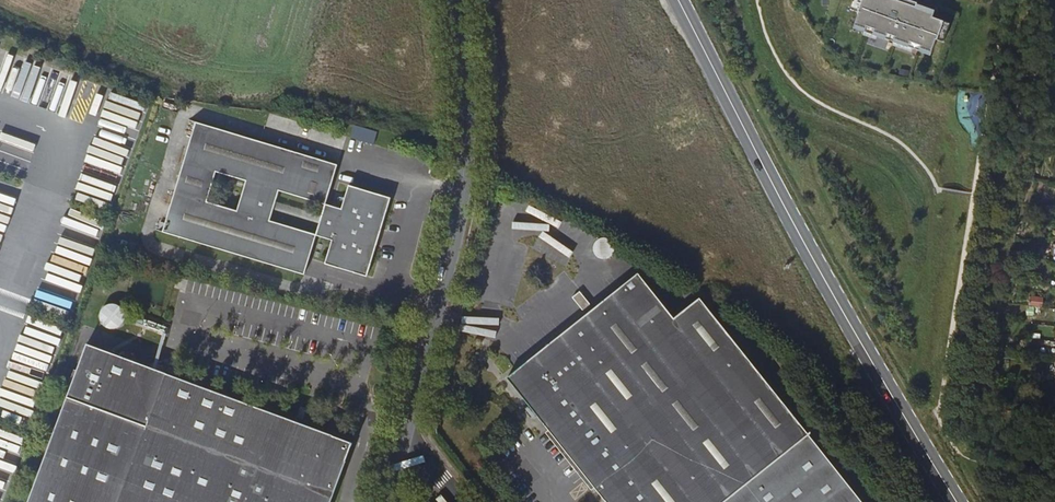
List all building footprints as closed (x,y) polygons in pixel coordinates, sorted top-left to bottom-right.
[(932,17),(934,13),(923,9),(916,6),(898,0),(853,0),(850,9),(859,12),(855,25),(865,29),(864,31),(877,36),(894,42),(913,48),(920,51),(921,49),(931,52),(936,39),(943,42),(950,23),(932,17)] [(876,40),(877,36),(864,31),(864,32),(863,35),(876,40)] [(913,48),(894,42),(892,45),(911,52),(913,48)] [(368,276),(391,197),(350,184),(343,208),(327,203),(339,164),(296,151),(196,122),(164,232),(306,274),(318,236),(333,240),(327,264),(368,276)] [(607,240),(604,240),(600,240),(597,242),(595,244),(594,247),(593,250),(593,254),(595,257),(597,259),(600,261),(603,262),(606,262),(609,260),(612,258),(614,256),(615,253),(615,249),(614,246),(612,243),(610,241),(607,240)] [(700,297),(674,317),(638,272),(507,377),(531,407),(526,412),(531,418),(536,414),(607,501),(862,501),(700,297)] [(590,305),(580,291),(572,297),(583,311),(590,305)] [(1033,303),(1040,304),(1041,300),(1042,301),(1042,292),(1035,291),(1033,303)] [(113,306),(112,306),(108,306),(106,307),(104,308),(102,310),(100,313),(99,315),(99,318),(100,321),(101,324),(103,327),(105,328),(108,329),(111,329),(114,329),(117,328),(119,326),(121,324),(122,321),(123,318),(123,315),(121,312),(120,310),(118,308),(115,306),(113,306)] [(1041,308),(1027,306),(1026,315),(1040,316),(1041,308)] [(1050,349),(1051,342),(1040,341),(1040,349),(1050,349)] [(331,496),(350,443),(274,415),(190,384),(85,346),(72,381),(37,475),(27,501),(329,501),(331,496)]
